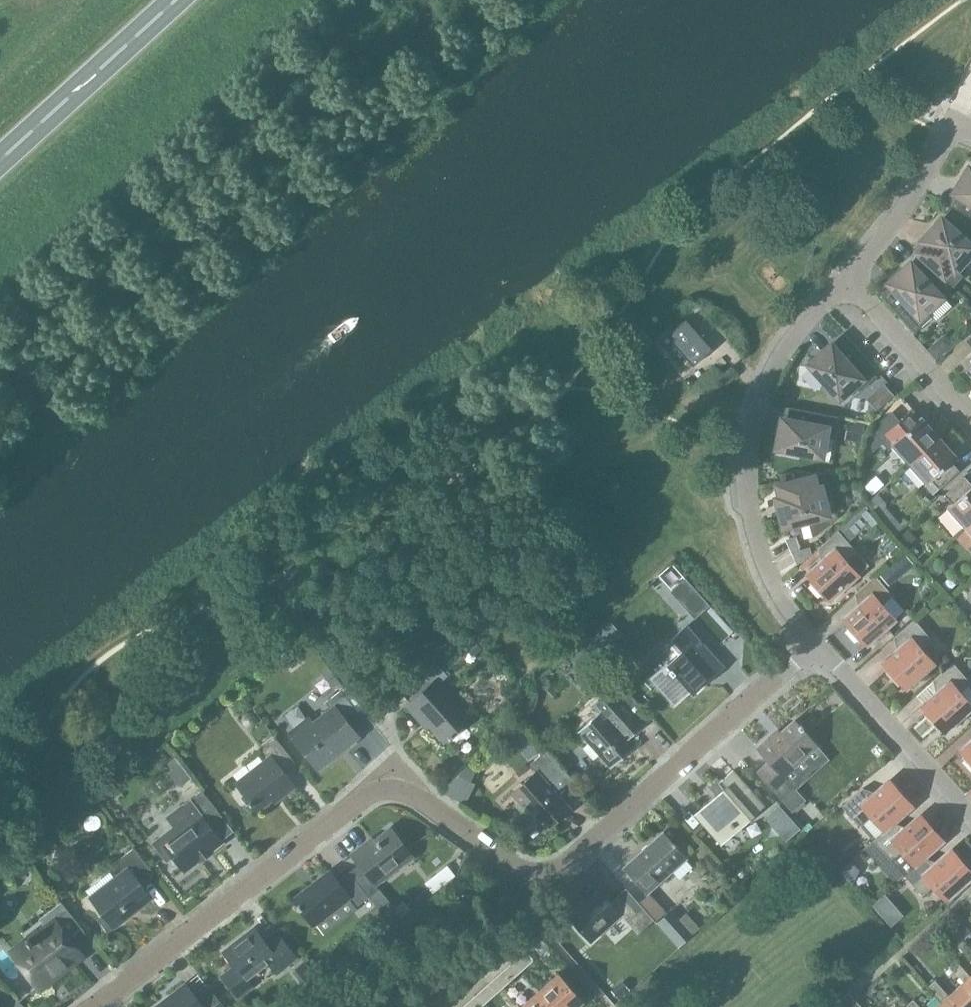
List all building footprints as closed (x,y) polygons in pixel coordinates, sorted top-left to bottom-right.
[(970,218),(970,169),(969,168),(954,193),(958,195),(951,206),(970,218)] [(953,286),(968,269),(962,263),(970,253),(970,242),(962,234),(960,236),(941,219),(922,241),(925,243),(916,253),(953,286)] [(882,295),(915,332),(932,317),(926,310),(942,296),(929,281),(927,283),(910,264),(889,283),(892,286),(882,295)] [(686,320),(667,337),(693,367),(712,350),(686,320)] [(860,392),(877,377),(843,340),(834,348),(831,345),(809,365),(826,383),(824,385),(838,400),(854,386),(860,392)] [(962,361),(969,368),(965,372),(970,378),(970,353),(962,361)] [(884,385),(867,400),(876,411),(893,396),(884,385)] [(801,456),(829,461),(838,417),(789,408),(787,421),(783,420),(777,448),(802,453),(801,456)] [(891,447),(908,466),(938,439),(921,419),(916,423),(908,414),(888,433),(896,442),(891,447)] [(951,453),(938,439),(908,466),(933,494),(959,471),(951,462),(956,458),(951,453)] [(831,495),(826,473),(777,485),(781,498),(777,499),(784,527),(808,521),(813,537),(817,536),(830,525),(823,497),(831,495)] [(964,529),(970,522),(970,484),(964,477),(944,495),(952,504),(946,509),(964,529)] [(856,551),(845,539),(838,531),(818,549),(826,558),(808,574),(813,580),(809,583),(822,597),(826,594),(831,600),(858,576),(845,561),(856,551)] [(796,566),(811,555),(810,548),(800,551),(796,537),(784,539),(796,566)] [(862,639),(867,645),(894,621),(882,607),(893,597),(875,576),(854,594),(862,603),(845,619),(850,625),(846,628),(859,643),(862,639)] [(932,640),(914,620),(893,638),(901,647),(883,663),(888,669),(885,672),(898,686),(901,683),(906,689),(933,665),(920,650),(932,640)] [(724,667),(687,626),(672,639),(675,643),(671,648),(678,656),(668,665),(667,663),(652,677),(676,704),(690,691),(693,694),(724,667)] [(577,665),(588,655),(582,647),(571,657),(577,665)] [(435,661),(408,685),(418,696),(408,706),(420,720),(423,717),(445,741),(471,718),(440,683),(448,676),(435,661)] [(922,706),(927,712),(924,715),(937,730),(940,726),(945,732),(970,709),(970,707),(959,694),(970,684),(953,664),(932,682),(940,691),(922,706)] [(599,714),(579,732),(611,768),(635,746),(628,739),(642,726),(636,718),(644,711),(623,686),(614,694),(610,688),(591,705),(599,714)] [(331,709),(294,739),(319,770),(319,769),(318,767),(344,746),(346,748),(359,738),(347,723),(359,714),(341,691),(326,703),(331,709)] [(800,725),(799,726),(795,721),(774,740),(771,737),(757,749),(770,763),(758,773),(775,792),(793,812),(805,801),(788,781),(784,777),(818,746),(803,730),(804,729),(800,725)] [(296,764),(274,738),(261,749),(268,759),(236,785),(258,811),(280,793),(283,797),(295,787),(284,773),(296,764)] [(961,750),(966,756),(963,759),(970,768),(970,741),(961,750)] [(550,785),(565,771),(546,750),(530,765),(536,773),(512,794),(542,829),(568,806),(550,785)] [(721,845),(765,806),(733,770),(718,784),(723,790),(698,812),(707,822),(703,825),(721,845)] [(885,831),(894,823),(912,807),(889,781),(871,797),(863,788),(842,806),(860,827),(872,817),(885,831)] [(221,816),(202,790),(183,805),(180,802),(164,814),(174,827),(153,843),(167,861),(173,857),(184,871),(209,851),(211,853),(223,843),(209,825),(221,816)] [(916,866),(925,857),(942,842),(920,816),(902,832),(894,823),(885,831),(873,841),(904,876),(916,866)] [(349,872),(369,898),(379,890),(375,885),(413,856),(391,828),(368,846),(365,844),(351,855),(359,865),(349,872)] [(687,859),(663,833),(623,868),(647,895),(649,893),(687,859)] [(86,891),(115,928),(152,899),(139,882),(151,872),(133,849),(116,862),(123,872),(114,879),(116,882),(94,899),(87,890),(86,891)] [(916,866),(904,876),(922,896),(934,886),(946,900),(970,878),(970,874),(950,851),(933,866),(925,857),(916,866)] [(369,898),(349,872),(337,881),(330,871),(293,900),(314,926),(349,898),(356,908),(369,898)] [(654,920),(638,902),(626,889),(611,903),(601,892),(583,908),(581,906),(569,917),(590,941),(620,914),(639,934),(654,920)] [(638,902),(654,920),(657,924),(678,948),(693,934),(672,910),(668,914),(649,893),(647,895),(638,902)] [(7,955),(35,990),(79,956),(67,940),(80,929),(85,935),(86,934),(61,903),(39,920),(44,926),(7,955)] [(265,943),(255,929),(225,953),(235,966),(222,977),(238,997),(252,986),(247,979),(268,962),(277,973),(296,958),(277,934),(265,943)] [(525,951),(513,962),(522,971),(534,960),(525,951)] [(970,977),(956,962),(950,968),(964,983),(970,991),(970,976),(970,977)] [(507,968),(494,979),(503,988),(515,977),(507,968)] [(554,1006),(578,1006),(584,1002),(559,973),(539,991),(554,1006)] [(942,1002),(947,1006),(970,1006),(970,991),(964,983),(948,997),(934,981),(928,987),(942,1002)] [(209,988),(196,998),(185,983),(155,1006),(224,1006),(209,988)] [(8,992),(0,985),(0,1001),(8,992)] [(488,985),(476,996),(484,1005),(496,994),(488,985)] [(539,991),(521,1006),(554,1006),(539,991)] [(849,993),(840,1001),(845,1006),(861,1006),(849,993)] [(667,998),(657,1006),(675,1006),(667,998)]
